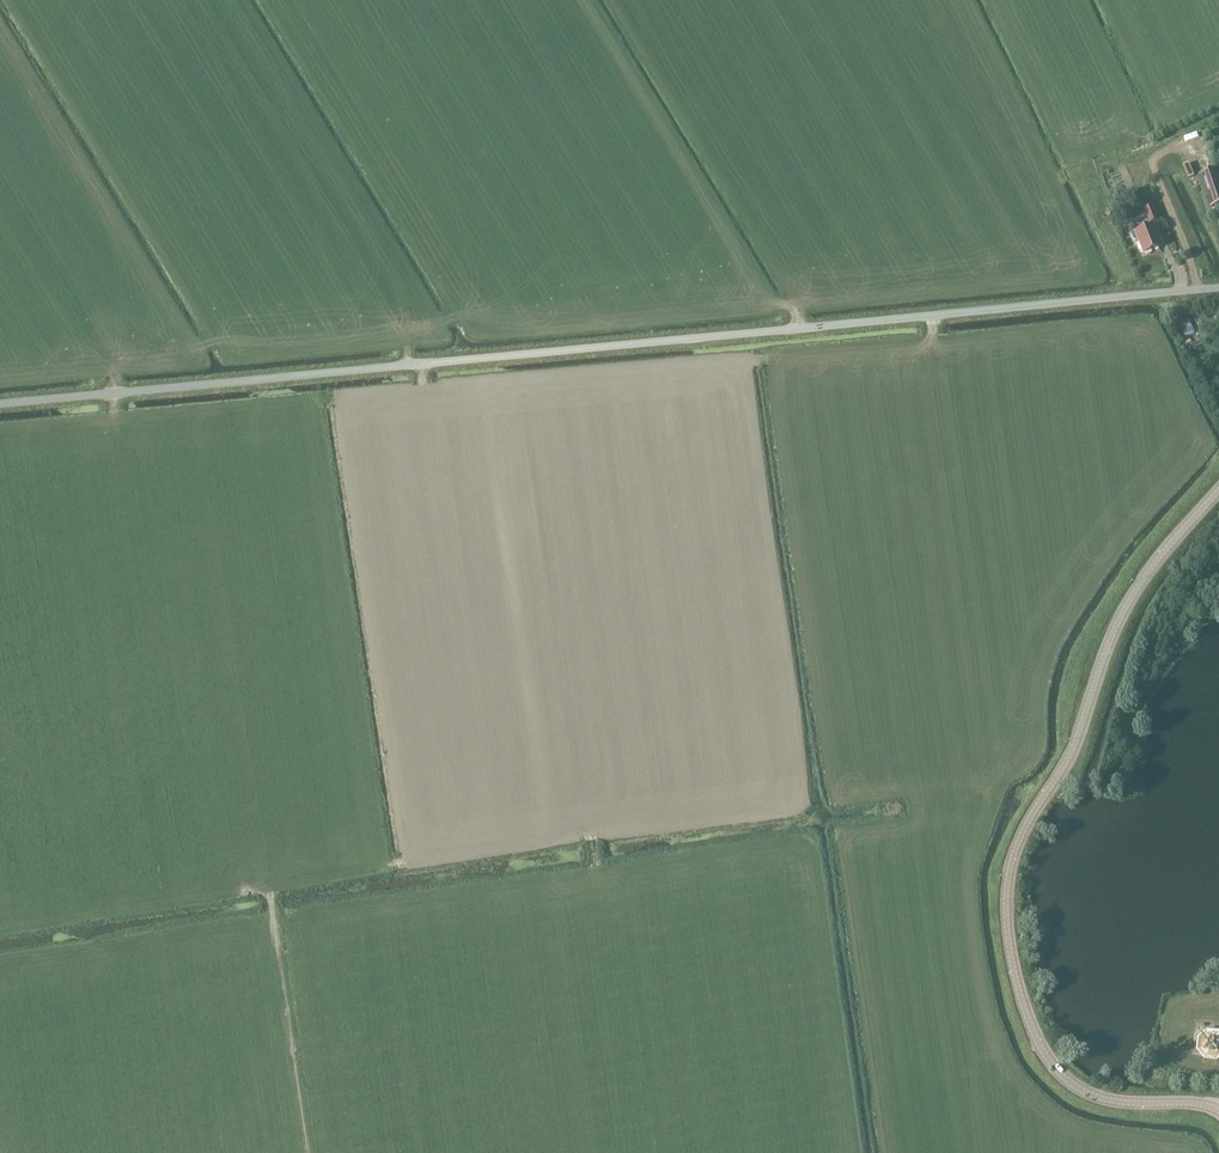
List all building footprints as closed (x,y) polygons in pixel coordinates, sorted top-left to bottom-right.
[(1114,167),(1119,187),(1125,186),(1121,166),(1114,167)] [(1215,170),(1199,175),(1211,209),(1218,206),(1218,180),(1215,170)] [(1157,221),(1151,208),(1144,211),(1149,224),(1157,221)] [(1150,227),(1134,233),(1133,235),(1135,241),(1137,242),(1139,241),(1144,254),(1159,249),(1150,227)] [(1181,591),(1174,606),(1181,610),(1188,595),(1181,591)] [(1204,1048),(1204,1049),(1207,1053),(1213,1054),(1217,1050),(1218,1031),(1206,1030),(1204,1048)]
